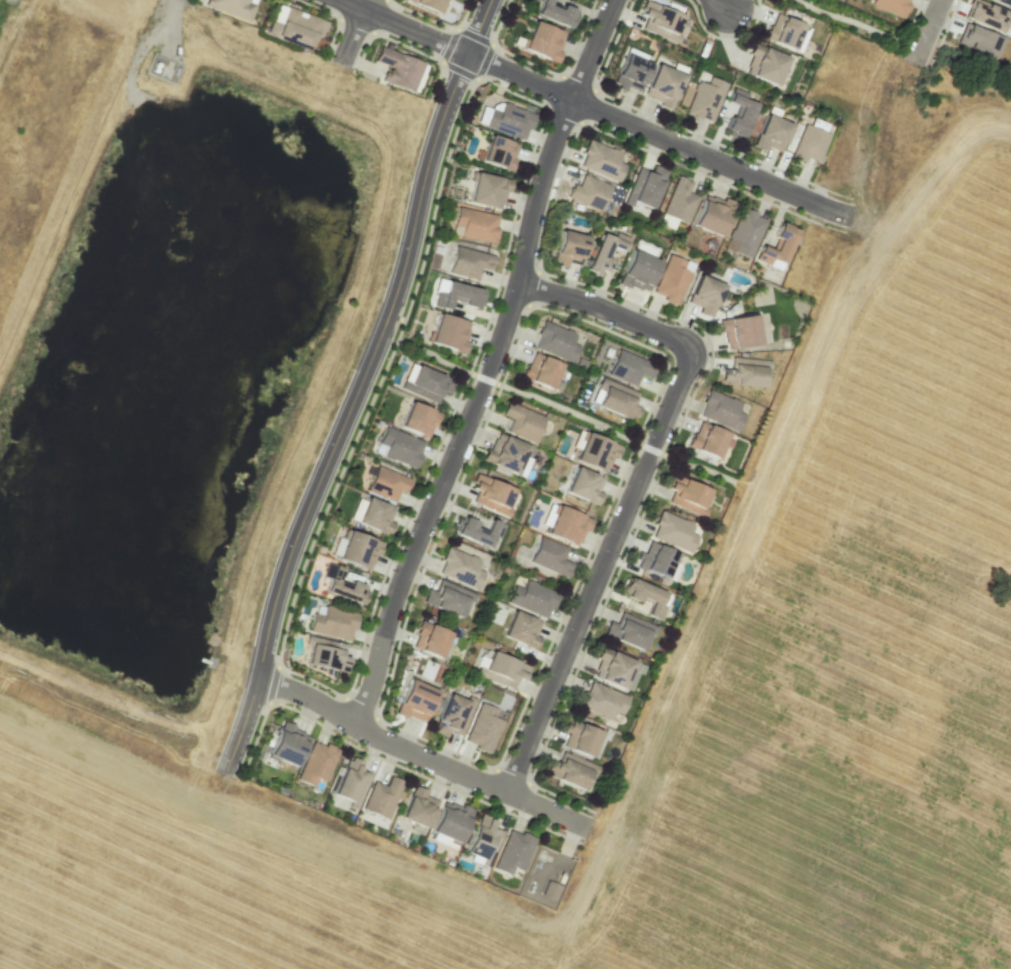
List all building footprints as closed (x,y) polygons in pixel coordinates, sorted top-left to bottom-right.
[(205,4),(206,0),(247,0),(247,1),(255,4),(248,21),(205,4)] [(446,0),(401,0),(441,14),(446,0)] [(574,10),(559,5),(558,9),(548,5),(550,0),(533,0),(538,2),(534,16),(567,27),(574,10)] [(676,43),(679,36),(674,34),(682,16),(642,0),(636,14),(644,17),(640,29),(676,43)] [(868,5),(900,18),(907,0),(870,0),(868,5)] [(1006,12),(976,0),(970,0),(962,17),(998,32),(1006,12)] [(1010,9),(1010,0),(989,0),(1010,9)] [(287,6),(328,22),(325,31),(323,31),(320,37),(316,35),(311,48),(267,31),(271,20),(281,23),(287,6)] [(792,50),(802,24),(773,13),(763,40),(792,50)] [(564,32),(529,22),(521,51),(555,61),(564,32)] [(1001,39),(963,23),(955,42),(993,58),(1001,39)] [(775,86),(786,57),(754,44),(742,72),(775,86)] [(379,46),(422,63),(411,91),(381,79),(384,71),(388,72),(389,68),(392,69),(393,67),(374,59),(379,46)] [(638,92),(649,62),(624,52),(610,85),(624,90),(625,87),(638,92)] [(684,76),(655,63),(641,96),(670,108),(684,76)] [(725,83),(708,77),(706,84),(696,81),(684,114),(710,123),(725,83)] [(741,137),(755,104),(743,99),(745,93),(732,87),(720,114),(728,118),(723,129),(741,137)] [(532,113),(501,103),(498,111),(481,106),(475,124),(524,139),(532,113)] [(751,145),(764,151),(766,146),(778,152),(790,124),(765,114),(751,145)] [(828,134),(802,124),(789,158),(802,163),(805,157),(817,162),(828,134)] [(479,162),(509,171),(517,144),(487,135),(479,162)] [(616,182),(624,165),(616,161),(619,153),(587,140),(577,166),(616,182)] [(649,209),(663,177),(638,165),(622,202),(630,206),(632,201),(649,209)] [(498,209),(502,191),(507,192),(509,180),(472,172),(466,203),(498,209)] [(599,211),(609,186),(581,174),(576,186),(570,183),(565,197),(599,211)] [(689,180),(674,175),(661,215),(687,224),(696,196),(686,192),(689,180)] [(720,237),(732,202),(722,198),(721,200),(703,194),(691,226),(720,237)] [(492,243),(497,216),(455,207),(452,224),(460,226),(458,236),(492,243)] [(750,258),(765,218),(740,208),(727,241),(735,243),(732,251),(750,258)] [(754,260),(780,270),(796,229),(778,223),(773,237),(778,239),(773,250),(759,245),(754,260)] [(586,236),(559,230),(550,263),(564,266),(565,262),(579,265),(586,236)] [(608,259),(605,258),(609,247),(622,252),(627,237),(614,232),(611,238),(598,233),(584,270),(602,277),(608,259)] [(479,268),(490,270),(493,254),(452,247),(447,274),(476,279),(479,268)] [(616,282),(645,293),(658,261),(630,249),(616,282)] [(678,304),(692,263),(666,254),(652,295),(678,304)] [(697,313),(712,317),(722,283),(696,276),(687,303),(699,306),(697,313)] [(480,290),(446,281),(442,293),(436,291),(432,306),(448,310),(450,301),(476,307),(480,290)] [(427,343),(462,352),(470,323),(435,313),(427,343)] [(759,345),(755,315),(721,318),(724,349),(759,345)] [(578,345),(571,343),(574,333),(542,321),(532,347),(572,362),(578,345)] [(635,385),(638,374),(650,379),(655,364),(615,350),(606,376),(635,385)] [(521,377),(549,389),(560,364),(532,352),(521,377)] [(721,368),(721,384),(764,386),(765,359),(730,358),(730,369),(721,368)] [(399,389),(435,403),(445,376),(415,364),(409,382),(403,380),(399,389)] [(636,393),(604,380),(594,405),(633,421),(639,408),(631,405),(636,393)] [(738,430),(743,414),(736,411),(740,400),(706,390),(698,417),(738,430)] [(398,427),(427,439),(438,413),(409,401),(398,427)] [(533,443),(544,417),(506,401),(500,415),(510,419),(505,432),(533,443)] [(726,432),(697,421),(687,447),(716,458),(726,432)] [(381,455),(413,469),(424,443),(384,426),(377,443),(385,446),(381,455)] [(482,461),(516,474),(527,445),(494,432),(482,461)] [(619,446),(584,432),(572,460),(602,472),(609,456),(615,458),(619,446)] [(393,503),(398,490),(404,493),(410,479),(376,465),(365,491),(393,503)] [(507,517),(510,509),(506,508),(513,489),(475,474),(470,486),(476,489),(471,502),(507,517)] [(709,489),(671,475),(665,489),(671,491),(667,503),(703,517),(706,509),(702,508),(709,489)] [(392,508),(358,495),(348,520),(387,535),(392,523),(387,522),(392,508)] [(572,544),(578,528),(586,531),(591,519),(551,504),(541,533),(572,544)] [(689,553),(696,536),(688,533),(692,523),(660,511),(650,537),(689,553)] [(487,522),(485,531),(473,527),(475,521),(460,517),(454,536),(489,547),(495,525),(487,522)] [(366,568),(371,553),(378,555),(382,542),(346,530),(343,539),(337,537),(331,557),(366,568)] [(571,563),(562,560),(567,547),(538,536),(528,563),(566,577),(571,563)] [(643,556),(636,553),(632,564),(666,577),(675,552),(648,542),(643,556)] [(484,572),(475,568),(479,560),(447,547),(437,573),(476,589),(484,572)] [(361,604),(363,593),(360,593),(362,584),(350,581),(349,585),(337,582),(341,567),(327,563),(319,592),(361,604)] [(654,618),(656,612),(662,614),(669,593),(628,578),(622,596),(637,602),(639,597),(650,601),(645,615),(654,618)] [(472,593),(439,579),(434,592),(427,589),(422,602),(461,618),(472,593)] [(506,603),(546,618),(556,592),(524,580),(521,588),(513,585),(506,603)] [(312,612),(308,631),(349,641),(356,613),(323,605),(321,614),(312,612)] [(525,643),(532,617),(509,611),(503,637),(525,643)] [(652,624),(620,611),(615,624),(608,621),(603,634),(641,650),(652,624)] [(448,631),(419,622),(411,649),(441,657),(448,631)] [(309,643),(305,665),(345,672),(348,657),(340,656),(342,649),(309,643)] [(623,689),(632,666),(641,670),(643,664),(601,648),(590,677),(623,689)] [(481,657),(474,674),(510,689),(514,678),(522,681),(528,666),(490,651),(487,659),(481,657)] [(420,676),(438,682),(443,666),(426,660),(420,676)] [(436,690),(408,679),(395,711),(423,723),(436,690)] [(628,696),(589,681),(579,707),(609,719),(612,711),(621,714),(628,696)] [(432,732),(445,737),(448,729),(454,732),(467,701),(447,693),(432,732)] [(490,752),(500,721),(493,719),(496,709),(478,702),(464,744),(490,752)] [(563,732),(567,734),(561,746),(589,758),(600,732),(569,719),(563,732)] [(297,767),(308,733),(279,723),(268,758),(297,767)] [(298,781),(313,786),(315,779),(326,782),(337,749),(311,741),(298,781)] [(592,779),(597,767),(563,752),(558,764),(550,760),(544,775),(581,791),(587,777),(592,779)] [(332,794),(356,804),(369,774),(359,770),(362,762),(347,756),(332,794)] [(388,819),(402,781),(389,776),(385,786),(372,781),(361,809),(388,819)] [(441,804),(429,833),(457,844),(472,809),(460,804),(458,811),(441,804)] [(489,836),(495,821),(479,814),(463,852),(483,859),(492,837),(489,836)] [(534,839),(508,828),(491,868),(509,875),(512,867),(521,871),(534,839)] [(559,883),(560,874),(569,876),(573,859),(569,858),(571,850),(561,847),(559,854),(538,849),(534,868),(527,866),(520,896),(554,904),(559,883)]
